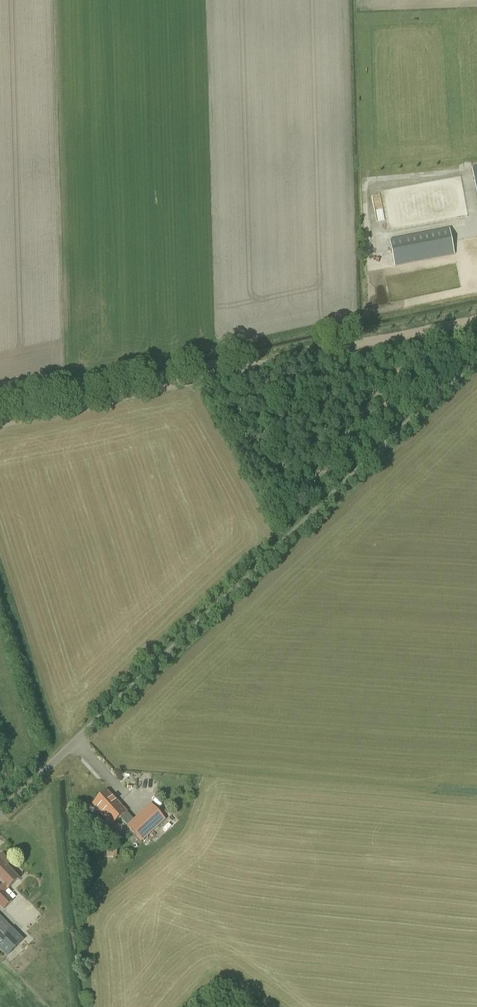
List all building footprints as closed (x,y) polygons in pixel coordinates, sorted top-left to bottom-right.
[(425,205),(427,212),(452,206),(447,182),(419,188),(423,206),(425,205)] [(449,229),(390,241),(395,266),(454,255),(449,229)] [(108,791),(94,804),(102,814),(101,815),(112,826),(120,818),(127,826),(134,820),(127,812),(128,812),(117,800),(116,800),(108,791)] [(134,820),(127,826),(142,842),(166,820),(151,804),(134,820)] [(107,846),(107,856),(117,857),(117,846),(107,846)] [(0,886),(0,906),(4,910),(14,901),(5,891),(19,878),(13,872),(13,871),(8,866),(12,863),(3,853),(0,856),(0,883),(2,885),(0,886)] [(6,956),(23,940),(0,917),(0,949),(6,956)]
